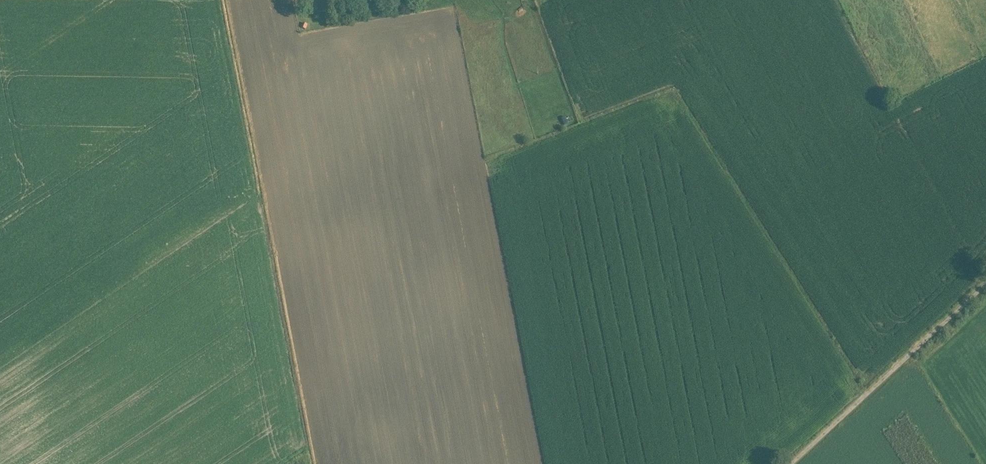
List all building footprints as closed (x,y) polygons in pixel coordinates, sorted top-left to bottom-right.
[(322,13),(334,10),(331,0),(319,0),(322,13)]
